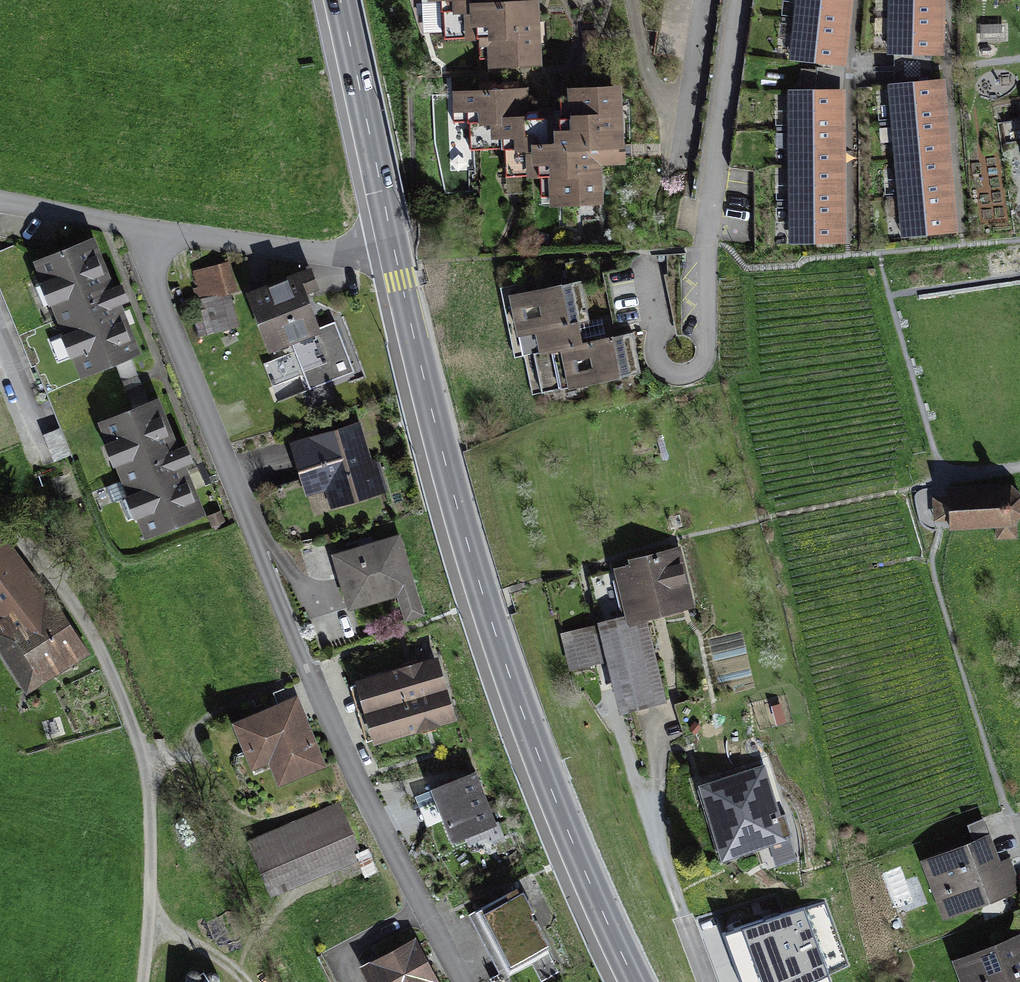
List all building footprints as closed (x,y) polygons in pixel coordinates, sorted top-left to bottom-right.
[(427,4),(458,2),(459,15),(475,14),(479,59),(492,58),(493,71),(540,68),(536,7),(497,10),(497,0),(427,0),(427,4)] [(792,60),(837,65),(845,0),(799,0),(792,60)] [(889,55),(937,57),(939,0),(892,0),(889,55)] [(941,86),(895,89),(906,241),(952,238),(941,86)] [(522,96),(458,99),(460,127),(491,125),(492,142),(506,142),(507,166),(521,165),(523,189),(548,188),(549,211),(606,208),(604,176),(624,174),(620,90),(570,93),(571,115),(561,116),(562,137),(543,138),(542,117),(523,118),(522,96)] [(837,97),(790,98),(794,244),(840,243),(837,97)] [(101,242),(43,266),(92,385),(149,361),(101,242)] [(194,272),(207,304),(236,292),(224,260),(194,272)] [(305,267),(246,288),(270,354),(291,346),(309,395),(356,378),(337,324),(321,310),(305,267)] [(577,289),(512,305),(521,340),(538,336),(543,357),(561,353),(570,388),(628,373),(620,339),(591,346),(577,289)] [(215,327),(235,326),(235,310),(215,310),(215,327)] [(163,403),(106,424),(149,540),(206,519),(163,403)] [(363,426),(298,443),(310,492),(329,487),(334,506),(380,494),(363,426)] [(1017,528),(1015,485),(949,488),(950,530),(1017,528)] [(0,545),(0,648),(33,699),(88,664),(7,540),(0,545)] [(399,541),(337,558),(353,615),(389,605),(395,626),(421,619),(399,541)] [(629,560),(613,564),(625,613),(626,621),(648,616),(695,605),(681,543),(628,555),(629,560)] [(625,613),(560,628),(570,670),(608,661),(619,711),(667,700),(648,616),(626,621),(625,613)] [(439,667),(362,690),(380,747),(456,723),(439,667)] [(297,704),(239,726),(256,772),(273,766),(281,786),(322,771),(297,704)] [(765,771),(708,787),(729,861),(786,845),(765,771)] [(476,778),(433,796),(457,853),(500,836),(476,778)] [(333,811),(252,844),(274,896),(354,862),(333,811)] [(993,841),(926,862),(945,920),(1019,896),(1009,863),(1001,866),(993,841)] [(522,890),(474,916),(507,978),(555,952),(522,890)] [(722,931),(741,981),(812,981),(829,975),(804,907),(722,931)] [(959,965),(966,981),(1019,981),(1019,943),(959,965)] [(367,972),(371,981),(436,981),(422,949),(367,972)]
